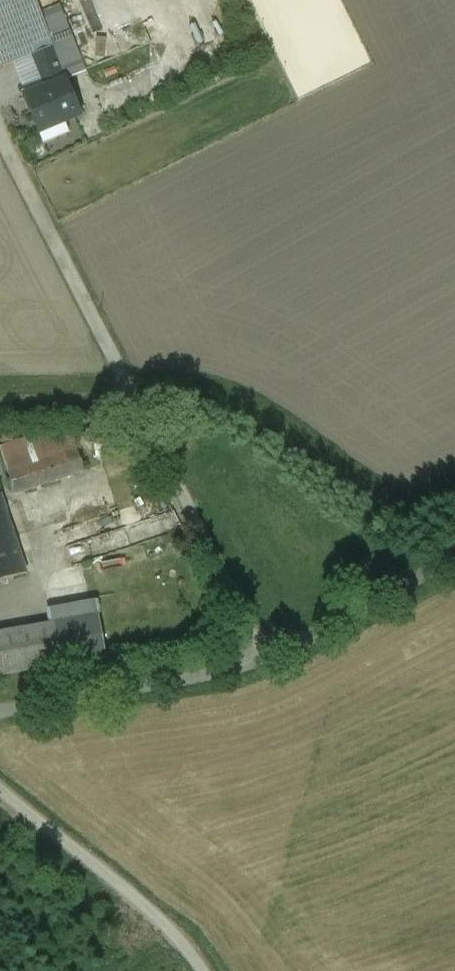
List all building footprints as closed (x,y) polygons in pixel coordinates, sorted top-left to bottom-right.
[(1,68),(14,63),(51,48),(37,15),(31,0),(0,0),(0,67),(1,68)] [(60,6),(37,15),(51,48),(14,63),(28,96),(64,82),(59,68),(82,59),(60,6)] [(28,96),(24,98),(39,133),(80,116),(66,81),(64,82),(28,96)] [(73,442),(5,464),(13,491),(82,469),(73,442)] [(27,575),(1,495),(0,495),(0,583),(27,575)] [(0,634),(0,676),(100,658),(93,618),(0,634)]
